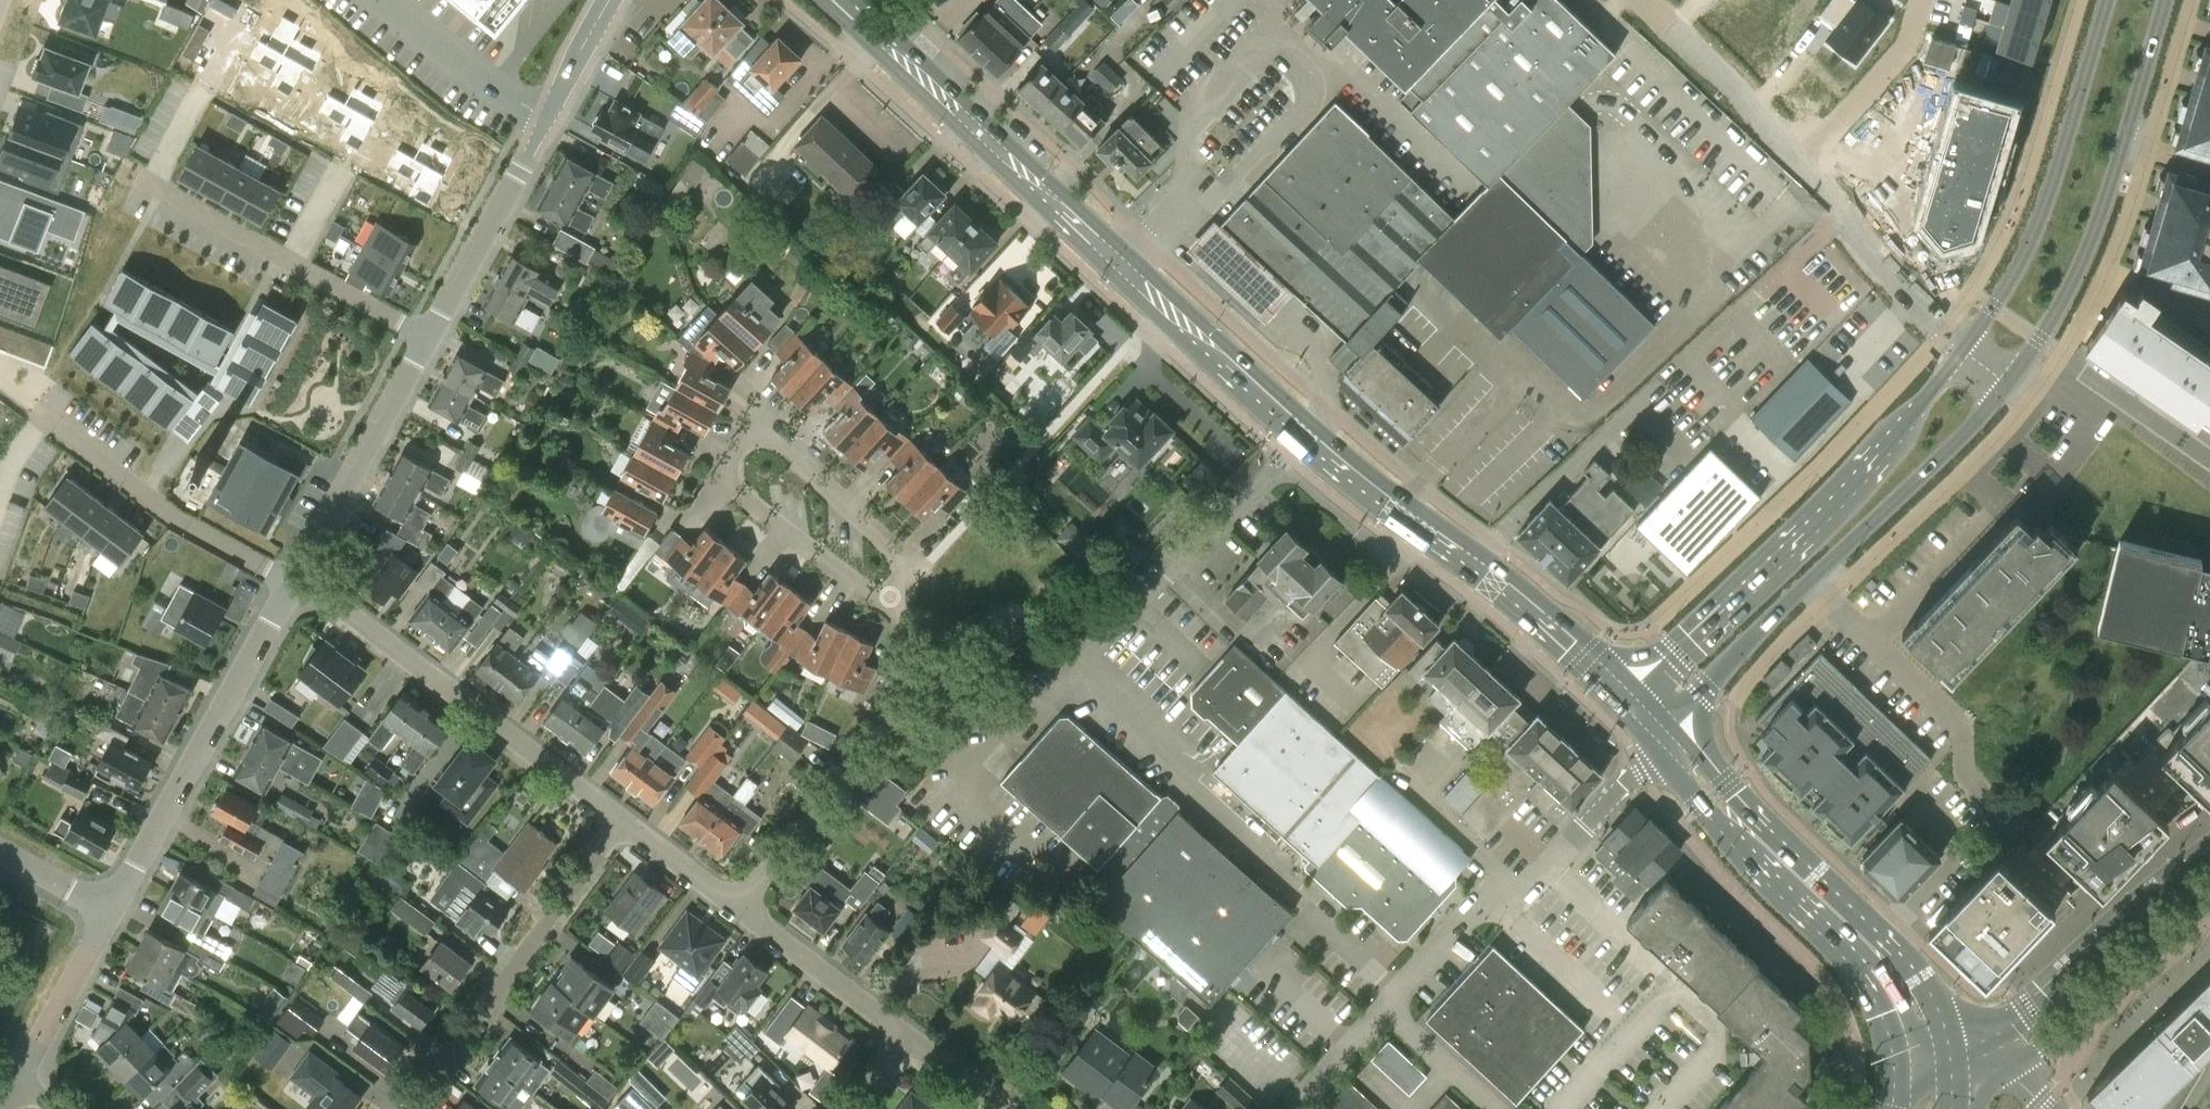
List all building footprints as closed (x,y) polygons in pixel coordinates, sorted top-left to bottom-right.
[(59,22),(94,35),(100,19),(115,25),(122,6),(107,1),(107,0),(67,0),(59,22)] [(210,0),(190,0),(186,7),(202,16),(210,0)] [(496,34),(524,0),(454,0),(496,34)] [(665,28),(673,35),(670,38),(673,41),(685,53),(688,56),(693,51),(689,47),(698,38),(697,37),(726,7),(723,4),(719,0),(706,0),(703,3),(702,2),(700,0),(688,13),(683,9),(677,14),(665,28)] [(979,56),(1013,20),(1024,8),(1015,0),(1008,0),(1001,8),(995,3),(984,15),(983,13),(960,39),(979,56)] [(1090,4),(1084,0),(1079,0),(1062,21),(1070,28),(1090,4)] [(1174,11),(1185,0),(1163,0),(1174,11)] [(1334,104),(1221,224),(1345,339),(1329,356),(1345,371),(1338,378),(1342,381),(1339,385),(1363,407),(1359,411),(1372,423),(1375,420),(1402,445),(1439,405),(1426,393),(1432,386),(1379,336),(1408,305),(1393,291),(1421,262),(1429,269),(1463,302),(1487,325),(1486,326),(1499,338),(1500,337),(1501,338),(1511,327),(1584,398),(1655,324),(1571,243),(1590,223),(1590,203),(1591,203),(1590,126),(1582,133),(1570,122),(1560,112),(1602,68),(1616,53),(1615,52),(1561,0),(1319,0),(1325,6),(1308,23),(1332,46),(1349,28),(1408,85),(1408,86),(1410,89),(1398,101),(1486,186),(1455,219),(1367,137),(1368,136),(1334,104)] [(1836,27),(1827,39),(1856,61),(1887,20),(1861,0),(1857,0),(1856,1),(1856,0),(1830,0),(1820,14),(1836,27)] [(2010,4),(2046,14),(2050,0),(2011,0),(2010,4)] [(2010,4),(2003,27),(2039,37),(2046,14),(2010,4)] [(1962,14),(1975,17),(1977,9),(1964,5),(1962,14)] [(693,51),(688,56),(692,59),(705,45),(714,54),(723,44),(726,47),(738,59),(750,46),(755,40),(740,26),(743,23),(742,22),(746,18),(733,6),(729,10),(726,7),(697,37),(698,38),(689,47),(693,51)] [(1018,24),(1013,20),(979,56),(997,74),(1022,48),(1020,46),(1041,24),(1029,13),(1018,24)] [(1975,17),(1962,14),(1959,22),(1972,26),(1975,17)] [(260,40),(259,41),(266,45),(271,48),(283,55),(293,37),(297,30),(298,31),(301,26),(282,15),(275,28),(269,24),(260,40)] [(1057,51),(1072,35),(1060,24),(1045,40),(1057,51)] [(2039,37),(2003,27),(1996,50),(2032,60),(2039,37)] [(293,37),(283,55),(288,57),(301,64),(306,67),(312,71),(312,72),(312,73),(323,54),(310,47),(314,40),(298,31),(297,30),(293,37)] [(2085,343),(2209,429),(2209,35),(2208,43),(2205,42),(2202,52),(2196,50),(2192,65),(2198,67),(2187,102),(2182,100),(2177,115),(2183,117),(2180,127),(2174,125),(2170,140),(2175,142),(2174,145),(2180,147),(2173,169),(2168,167),(2165,177),(2159,175),(2155,190),(2160,192),(2150,227),(2145,225),(2140,240),(2146,242),(2143,252),(2137,250),(2133,265),(2138,267),(2137,270),(2140,271),(2133,293),(2124,287),(2085,343)] [(774,88),(802,57),(799,55),(799,51),(793,46),(790,46),(779,37),(751,68),(752,69),(744,77),(756,88),(763,79),(774,88)] [(259,39),(248,58),(261,65),(257,72),(273,81),(275,82),(278,75),(288,57),(283,55),(271,48),(266,45),(259,41),(260,40),(259,39)] [(31,72),(29,75),(59,86),(54,102),(81,112),(87,96),(76,91),(86,64),(82,63),(85,55),(61,46),(58,54),(43,48),(39,60),(36,58),(31,72)] [(273,81),(270,86),(289,97),(296,84),(303,88),(312,72),(312,71),(306,67),(301,64),(288,57),(278,75),(275,82),(273,81)] [(1092,74),(1102,84),(1115,70),(1105,60),(1092,74)] [(1019,88),(1041,108),(1066,81),(1044,61),(1019,88)] [(1125,79),(1115,70),(1102,84),(1112,93),(1125,79)] [(698,116),(717,93),(721,88),(707,77),(685,105),(698,116)] [(1069,78),(1066,81),(1041,108),(1062,128),(1087,100),(1079,92),(1081,89),(1081,85),(1073,78),(1069,78)] [(345,102),(344,104),(357,111),(362,114),(375,121),(385,103),(372,96),(376,90),(359,80),(355,87),(354,86),(345,102)] [(224,82),(218,93),(229,100),(236,88),(224,82)] [(236,88),(229,100),(237,104),(243,92),(236,88)] [(2013,105),(1961,90),(1923,216),(1944,243),(1975,232),(2013,105)] [(243,92),(237,104),(244,108),(251,97),(243,92)] [(328,93),(318,112),(330,119),(326,126),(342,135),(344,136),(348,129),(357,111),(344,104),(345,102),(328,93)] [(717,93),(698,116),(709,121),(726,100),(717,93)] [(251,97),(244,108),(252,112),(258,101),(251,97)] [(594,119),(592,123),(594,127),(593,129),(604,135),(602,139),(625,152),(626,150),(646,161),(665,126),(640,112),(615,99),(608,113),(603,111),(601,115),(596,116),(594,119)] [(1108,119),(1087,100),(1062,128),(1083,146),(1108,119)] [(258,101),(252,112),(259,117),(266,105),(258,101)] [(266,105),(259,117),(267,121),(273,109),(266,105)] [(104,106),(99,120),(112,125),(117,111),(104,106)] [(14,116),(7,136),(69,159),(80,131),(62,124),(64,118),(46,112),(44,117),(32,113),(17,107),(14,116)] [(273,109),(267,121),(275,125),(281,114),(273,109)] [(342,135),(339,140),(358,151),(365,138),(372,142),(382,125),(375,121),(362,114),(357,111),(348,129),(344,136),(342,135)] [(233,129),(240,117),(232,113),(226,124),(233,129)] [(281,114),(275,125),(282,129),(289,118),(281,114)] [(1132,114),(1098,148),(1112,162),(1114,159),(1119,163),(1123,160),(1137,175),(1153,159),(1152,157),(1163,147),(1159,144),(1161,142),(1132,114)] [(240,117),(233,129),(241,133),(248,121),(240,117)] [(289,118),(282,129),(290,134),(296,122),(289,118)] [(822,168),(825,170),(850,144),(823,118),(798,145),(803,150),(798,156),(804,162),(805,160),(818,172),(822,168)] [(296,122),(290,134),(297,138),(304,126),(296,122)] [(304,126),(297,138),(305,142),(311,131),(304,126)] [(751,130),(741,143),(761,158),(770,145),(751,130)] [(415,157),(414,158),(426,165),(432,168),(444,175),(454,158),(441,151),(445,144),(428,134),(424,141),(415,157)] [(10,170),(22,174),(20,180),(37,186),(39,180),(59,188),(69,159),(7,136),(0,154),(0,166),(10,170)] [(275,152),(281,140),(273,136),(267,147),(275,152)] [(289,144),(281,140),(275,152),(282,156),(289,144)] [(200,189),(218,156),(197,144),(179,177),(200,189)] [(878,169),(850,144),(825,170),(853,196),(878,169)] [(397,147),(387,167),(399,174),(395,180),(411,189),(413,190),(417,183),(426,165),(414,158),(415,157),(397,147)] [(567,155),(552,181),(583,198),(589,189),(605,197),(613,182),(597,174),(598,173),(567,155)] [(218,156),(200,189),(221,200),(239,167),(218,156)] [(709,169),(694,159),(667,199),(678,206),(693,184),(697,187),(709,169)] [(411,189),(408,195),(427,205),(434,193),(441,196),(451,179),(444,175),(432,168),(426,165),(417,183),(413,190),(411,189)] [(260,179),(239,167),(221,200),(242,212),(260,179)] [(663,199),(668,189),(639,172),(632,185),(653,197),(654,195),(663,199)] [(908,233),(945,193),(943,191),(946,188),(936,179),(933,182),(924,174),(887,213),(908,233)] [(281,191),(260,179),(242,212),(263,223),(281,191)] [(578,208),(583,198),(552,181),(539,206),(566,221),(570,223),(586,231),(594,217),(578,208)] [(36,252),(50,214),(79,225),(84,211),(6,182),(0,198),(0,239),(36,252)] [(939,239),(950,250),(981,219),(969,209),(966,213),(956,203),(919,242),(928,251),(939,239)] [(992,230),(981,219),(950,250),(962,261),(951,273),(960,281),(997,242),(988,233),(992,230)] [(334,220),(329,228),(341,235),(345,227),(334,220)] [(378,221),(364,246),(404,268),(418,243),(378,221)] [(1299,296),(1221,224),(1197,250),(1274,324),(1299,296)] [(341,235),(329,228),(325,236),(337,242),(341,235)] [(573,256),(588,264),(596,249),(581,241),(573,256)] [(404,268),(364,246),(350,271),(390,293),(404,268)] [(785,258),(803,273),(812,262),(794,247),(785,258)] [(950,254),(936,264),(945,275),(958,264),(950,254)] [(512,255),(498,280),(529,297),(547,307),(561,283),(542,272),(540,270),(542,267),(529,261),(527,264),(512,255)] [(619,261),(610,256),(603,270),(612,275),(619,261)] [(580,267),(568,261),(562,274),(573,279),(580,267)] [(20,322),(36,280),(0,267),(0,314),(20,322)] [(217,364),(236,330),(123,268),(104,302),(217,364)] [(621,273),(613,282),(627,293),(635,284),(621,273)] [(968,315),(967,315),(958,325),(965,332),(977,319),(996,336),(986,347),(998,358),(1005,350),(1017,338),(1010,330),(1032,306),(1030,303),(1034,299),(1021,286),(1016,291),(1002,278),(992,290),(990,288),(972,306),(974,308),(970,312),(968,315)] [(498,280),(484,305),(515,322),(515,321),(531,330),(539,315),(524,307),(529,297),(498,280)] [(753,281),(720,316),(755,348),(773,328),(772,327),(781,317),(769,306),(774,300),(753,281)] [(252,404),(298,320),(284,312),(264,301),(218,385),(227,390),(252,404)] [(872,308),(880,315),(887,308),(879,301),(872,308)] [(958,325),(967,315),(953,302),(936,320),(951,333),(958,325)] [(737,367),(755,348),(720,316),(709,306),(678,339),(692,351),(715,364),(721,352),(737,367)] [(1089,332),(1092,329),(1087,324),(1090,321),(1078,311),(1076,314),(1072,310),(1063,321),(1055,314),(1037,333),(1032,328),(1020,340),(1017,338),(1005,350),(1007,352),(1001,358),(1011,367),(1017,361),(1023,367),(1036,354),(1031,349),(1038,342),(1041,345),(1043,343),(1062,361),(1078,344),(1086,351),(1097,339),(1089,332)] [(172,429),(195,398),(93,322),(70,352),(132,399),(172,429)] [(593,324),(587,336),(601,344),(608,332),(593,324)] [(767,345),(775,352),(794,331),(787,324),(767,345)] [(772,377),(792,395),(825,359),(794,331),(775,352),(786,362),(772,377)] [(579,338),(570,355),(586,364),(588,359),(591,361),(598,349),(579,338)] [(524,343),(518,355),(528,361),(535,349),(524,343)] [(689,364),(676,387),(718,411),(731,388),(709,375),(715,364),(692,351),(686,362),(689,364)] [(457,354),(443,379),(475,396),(480,386),(496,395),(503,380),(489,372),(486,370),(457,354)] [(521,375),(528,361),(518,355),(511,369),(521,375)] [(1808,358),(1751,418),(1794,461),(1852,401),(1808,358)] [(854,386),(825,359),(792,395),(811,413),(826,397),(835,406),(854,386)] [(876,382),(867,374),(856,385),(865,394),(876,382)] [(210,379),(195,398),(172,429),(189,441),(227,390),(218,385),(210,379)] [(469,406),(475,396),(443,379),(429,404),(477,429),(485,415),(469,406)] [(862,394),(854,386),(835,406),(844,414),(827,433),(846,451),(879,416),(860,398),(862,394)] [(660,408),(653,419),(677,432),(683,421),(705,433),(718,411),(676,387),(663,410),(660,408)] [(1116,446),(1137,466),(1171,431),(1167,426),(1152,412),(1150,414),(1135,399),(1105,429),(1119,443),(1116,446)] [(1119,443),(1105,429),(1090,414),(1070,435),(1100,463),(1116,446),(1119,443)] [(689,454),(670,443),(677,432),(653,419),(645,415),(626,449),(634,454),(677,477),(689,454)] [(898,434),(879,416),(846,451),(865,469),(883,451),(892,459),(911,439),(902,430),(898,434)] [(939,466),(911,439),(892,459),(901,468),(887,483),(906,501),(939,466)] [(203,451),(201,452),(199,453),(198,455),(197,456),(197,458),(196,460),(197,461),(197,463),(198,464),(199,465),(200,466),(201,466),(202,467),(204,467),(205,467),(207,467),(209,466),(223,474),(209,499),(267,532),(299,476),(303,478),(309,465),(286,453),(280,463),(241,441),(227,467),(213,459),(213,458),(213,457),(212,456),(212,455),(211,453),(209,452),(208,451),(205,451),(203,451)] [(470,442),(463,454),(473,460),(481,448),(470,442)] [(1710,449),(1639,521),(1636,525),(1637,525),(1649,536),(1653,531),(1691,568),(1760,497),(1710,449)] [(402,453),(389,477),(420,494),(425,485),(441,494),(449,479),(433,471),(434,470),(402,453)] [(466,473),(473,460),(463,454),(456,467),(466,473)] [(621,477),(616,487),(638,500),(644,490),(664,500),(677,477),(634,454),(621,477)] [(1559,508),(1549,499),(1517,535),(1568,582),(1635,509),(1613,489),(1606,496),(1598,489),(1611,475),(1594,460),(1584,471),(1589,476),(1570,496),(1568,494),(1560,502),(1563,504),(1559,508)] [(968,493),(939,466),(906,501),(925,519),(939,504),(949,513),(968,493)] [(1646,505),(1663,484),(1641,466),(1623,486),(1646,505)] [(64,520),(87,490),(68,476),(45,506),(64,520)] [(414,504),(420,494),(389,477),(374,503),(406,520),(398,534),(417,545),(426,530),(422,528),(430,513),(414,504)] [(589,511),(587,516),(587,520),(587,523),(589,526),(592,530),(595,532),(601,533),(605,532),(608,530),(635,545),(642,533),(645,535),(658,511),(638,500),(616,487),(605,506),(602,505),(599,505),(596,505),(593,506),(591,508),(589,511)] [(87,490),(64,520),(83,535),(106,505),(87,490)] [(106,505),(83,535),(103,549),(125,519),(106,505)] [(2032,529),(2017,515),(2011,522),(1917,622),(1915,620),(1902,633),(1952,680),(2086,539),(2063,534),(2051,522),(2043,530),(2037,524),(2032,529)] [(125,519),(103,549),(122,564),(145,534),(125,519)] [(657,551),(651,558),(670,574),(676,566),(697,582),(727,544),(706,528),(700,535),(690,548),(679,540),(666,558),(657,551)] [(397,534),(389,530),(367,571),(375,577),(367,588),(385,602),(395,588),(401,592),(399,596),(400,596),(419,572),(395,554),(406,539),(398,534),(397,534)] [(1304,546),(1287,531),(1261,558),(1263,560),(1228,598),(1250,619),(1273,594),(1278,598),(1314,551),(1312,549),(1310,548),(1306,547),(1304,546)] [(666,558),(679,540),(670,533),(657,551),(666,558)] [(2119,540),(2118,547),(2098,628),(2180,648),(2198,652),(2209,655),(2209,564),(2201,562),(2201,560),(2119,540)] [(448,564),(459,550),(448,542),(437,556),(448,564)] [(698,583),(691,593),(708,606),(715,596),(728,606),(745,583),(735,576),(748,560),(727,544),(697,582),(698,583)] [(1316,552),(1314,551),(1278,598),(1284,604),(1288,600),(1306,616),(1312,609),(1314,607),(1339,579),(1322,563),(1322,562),(1321,559),(1320,558),(1320,556),(1317,553),(1316,552)] [(241,568),(229,562),(220,578),(232,585),(241,568)] [(409,619),(432,637),(454,607),(446,601),(457,585),(444,575),(446,572),(432,562),(416,583),(429,593),(409,619)] [(745,583),(728,606),(738,614),(741,609),(762,626),(792,587),(771,571),(755,591),(745,583)] [(33,591),(37,578),(29,575),(25,588),(33,591)] [(37,578),(33,591),(41,594),(46,581),(37,578)] [(484,616),(494,623),(511,599),(519,588),(509,580),(501,590),(494,600),(495,601),(484,616)] [(207,643),(225,608),(180,583),(161,618),(207,643)] [(775,670),(790,651),(808,630),(798,623),(813,603),(792,587),(762,626),(760,628),(774,639),(775,643),(772,647),(767,649),(765,653),(764,659),(767,664),(775,670)] [(77,606),(82,593),(73,590),(69,603),(77,606)] [(1439,624),(1402,591),(1393,601),(1382,591),(1335,643),(1383,687),(1398,670),(1396,667),(1421,640),(1423,642),(1439,624)] [(82,593),(77,606),(86,609),(90,596),(82,593)] [(458,610),(454,607),(432,637),(450,651),(484,606),(469,594),(458,610)] [(609,609),(624,620),(632,608),(618,598),(609,609)] [(519,606),(511,599),(494,623),(501,628),(512,613),(513,615),(519,606)] [(2,603),(0,607),(0,632),(13,638),(24,613),(2,603)] [(665,611),(657,612),(652,619),(664,627),(672,616),(665,611)] [(560,650),(572,660),(582,647),(581,646),(589,635),(569,620),(559,633),(568,641),(560,650)] [(805,662),(829,674),(850,632),(827,620),(818,638),(808,630),(790,651),(805,662)] [(477,671),(497,686),(520,656),(513,651),(525,636),(511,626),(477,671)] [(874,644),(850,632),(829,674),(852,686),(865,692),(877,668),(864,662),(874,644)] [(1817,643),(1808,633),(1788,652),(1798,662),(1817,643)] [(300,673),(319,688),(349,649),(339,642),(336,646),(326,638),(320,647),(314,642),(303,662),(306,665),(300,673)] [(1427,696),(1446,713),(1487,667),(1486,666),(1486,667),(1471,653),(1474,650),(1473,645),(1466,638),(1460,638),(1457,641),(1456,640),(1457,640),(1455,638),(1453,640),(1446,647),(1437,638),(1408,669),(1422,682),(1428,675),(1438,684),(1427,696)] [(687,646),(676,639),(667,652),(678,660),(687,646)] [(1213,772),(1309,859),(1305,864),(1305,869),(1347,907),(1361,907),(1398,940),(1407,940),(1457,885),(1457,875),(1448,867),(1463,850),(1445,833),(1381,775),(1337,736),(1275,681),(1234,644),(1232,646),(1216,665),(1200,684),(1192,693),(1192,706),(1204,717),(1208,717),(1238,744),(1213,772)] [(526,661),(520,656),(497,686),(518,702),(552,657),(538,646),(526,661)] [(588,652),(582,647),(572,660),(581,666),(588,656),(586,655),(588,652)] [(359,657),(349,649),(319,688),(339,703),(345,695),(349,698),(363,679),(359,677),(366,669),(356,661),(359,657)] [(1822,814),(1851,843),(1905,786),(1898,779),(1903,773),(1910,781),(1932,758),(1820,652),(1778,697),(1756,720),(1765,729),(1762,731),(1767,735),(1776,742),(1762,757),(1801,795),(1802,796),(1804,793),(1815,804),(1813,806),(1822,814)] [(2209,802),(2209,655),(2198,652),(2034,823),(2025,833),(2017,841),(1932,930),(1986,981),(2019,946),(2024,951),(2043,931),(2048,936),(2075,907),(2066,898),(2088,880),(2102,893),(2168,824),(2167,822),(2203,796),(2209,802)] [(132,663),(142,668),(130,690),(178,715),(191,690),(162,675),(168,663),(143,655),(137,653),(132,663)] [(1773,687),(1791,668),(1781,659),(1764,678),(1773,687)] [(1488,668),(1487,667),(1446,713),(1439,720),(1471,751),(1490,730),(1507,746),(1501,753),(1510,761),(1505,766),(1483,791),(1463,813),(1462,815),(1488,839),(1499,827),(1511,814),(1524,799),(1529,794),(1527,792),(1570,744),(1538,714),(1536,716),(1518,699),(1520,697),(1517,695),(1517,696),(1488,669),(1488,668)] [(544,721),(564,737),(598,693),(591,688),(592,687),(578,676),(544,721)] [(736,699),(741,687),(718,676),(712,689),(736,699)] [(659,683),(650,695),(620,735),(633,744),(611,772),(632,788),(666,745),(646,730),(673,693),(659,683)] [(604,685),(598,693),(564,737),(585,753),(606,725),(610,726),(608,736),(615,741),(620,735),(650,695),(636,684),(624,701),(604,685)] [(178,715),(130,690),(126,698),(118,714),(135,723),(134,725),(165,740),(178,715)] [(396,730),(405,737),(427,709),(404,691),(382,720),(384,721),(371,738),(382,747),(396,730)] [(271,699),(264,709),(290,726),(297,716),(271,699)] [(763,708),(754,700),(744,712),(754,720),(763,708)] [(450,727),(427,709),(405,737),(415,745),(402,762),(414,771),(427,754),(428,755),(450,727)] [(788,725),(796,731),(803,721),(790,711),(783,721),(788,725)] [(1115,881),(1096,903),(1193,988),(1211,1004),(1227,987),(1277,930),(1292,913),(1270,893),(1272,886),(1260,875),(1253,878),(1244,870),(1246,863),(1235,853),(1228,856),(1202,832),(1179,812),(1180,805),(1168,794),(1161,796),(1069,714),(1060,715),(1023,757),(1001,782),(1088,860),(1099,869),(1100,867),(1115,881)] [(78,717),(76,723),(86,728),(89,722),(78,717)] [(345,719),(325,745),(334,752),(354,726),(345,719)] [(829,745),(835,733),(807,719),(801,731),(829,745)] [(138,788),(151,763),(124,748),(130,737),(102,722),(95,734),(111,743),(98,767),(138,788)] [(321,757),(294,742),(262,724),(248,749),(280,767),(290,772),(289,773),(307,783),(313,771),(321,757)] [(687,758),(700,768),(702,769),(718,748),(726,737),(710,725),(687,758)] [(796,731),(788,725),(773,745),(792,760),(807,739),(796,731)] [(334,752),(343,759),(363,733),(354,726),(343,740),(334,752)] [(471,743),(440,784),(453,794),(446,803),(468,820),(494,785),(482,776),(494,760),(471,743)] [(65,768),(73,752),(57,744),(49,760),(65,768)] [(1572,807),(1602,774),(1570,744),(1527,792),(1529,794),(1542,806),(1541,808),(1557,823),(1572,807)] [(686,760),(666,745),(632,788),(653,804),(686,760)] [(700,840),(734,795),(716,781),(732,758),(718,748),(702,769),(700,768),(687,786),(700,795),(679,824),(700,840)] [(266,792),(280,767),(248,749),(234,774),(266,792)] [(375,777),(385,764),(376,757),(374,761),(372,759),(365,769),(375,777)] [(385,764),(375,777),(384,783),(394,770),(385,764)] [(905,791),(871,764),(862,777),(849,793),(888,823),(900,807),(895,804),(905,791)] [(71,769),(63,787),(84,797),(92,779),(71,769)] [(1483,791),(1467,775),(1447,797),(1463,813),(1483,791)] [(749,834),(762,816),(745,804),(759,786),(748,777),(734,795),(700,840),(721,855),(731,843),(734,845),(744,831),(749,834)] [(372,817),(387,790),(367,779),(351,806),(372,817)] [(221,837),(257,856),(265,841),(246,830),(259,806),(227,789),(213,813),(229,822),(221,837)] [(283,793),(276,807),(317,829),(321,821),(311,816),(314,810),(283,793)] [(1613,878),(1634,898),(1680,849),(1666,836),(1667,835),(1650,818),(1649,820),(1635,807),(1605,839),(1607,840),(1595,853),(1617,873),(1613,878)] [(54,831),(66,837),(69,840),(99,857),(115,830),(81,811),(74,823),(62,817),(54,831)] [(1940,857),(1901,818),(1887,833),(1865,856),(1862,856),(1863,866),(1865,866),(1894,895),(1894,897),(1904,897),(1904,895),(1940,857)] [(400,838),(377,822),(359,849),(382,864),(400,838)] [(505,854),(478,833),(460,857),(487,878),(494,867),(525,891),(538,873),(535,871),(556,843),(529,822),(505,854)] [(922,828),(913,840),(930,853),(939,842),(922,828)] [(306,849),(285,838),(255,893),(274,903),(280,892),(282,893),(306,849)] [(377,876),(404,894),(412,883),(385,864),(377,876)] [(800,900),(794,907),(811,921),(812,921),(812,922),(812,923),(812,924),(812,925),(817,929),(818,929),(819,928),(821,928),(824,930),(841,908),(847,900),(858,909),(879,881),(868,873),(865,870),(850,890),(817,864),(803,881),(810,887),(800,900)] [(874,866),(868,873),(879,881),(885,874),(874,866)] [(181,871),(170,891),(214,915),(224,896),(252,912),(258,900),(222,880),(216,890),(181,871)] [(636,873),(608,910),(635,931),(663,894),(636,873)] [(1807,1099),(1796,1089),(1811,1073),(1810,1072),(1811,1070),(1811,1061),(1814,1057),(1814,1055),(1814,1052),(1810,1049),(1810,1040),(1809,1038),(1810,1037),(1794,1022),(1803,1012),(1757,968),(1759,966),(1724,934),(1712,923),(1701,912),(1666,880),(1626,922),(1673,965),(1677,969),(1705,995),(1719,1008),(1717,1010),(1723,1016),(1729,1022),(1762,1052),(1764,1054),(1764,1057),(1764,1061),(1762,1062),(1721,1107),(1723,1108),(1797,1108),(1807,1099)] [(467,881),(445,910),(475,933),(481,925),(492,934),(509,912),(467,881)] [(160,910),(184,924),(178,933),(226,961),(233,949),(208,935),(207,937),(203,934),(214,915),(170,891),(160,910)] [(435,921),(414,905),(400,897),(391,910),(426,935),(435,921)] [(907,909),(891,931),(880,923),(891,909),(879,900),(870,912),(869,911),(842,945),(867,964),(891,932),(902,940),(919,917),(907,909)] [(1003,915),(1011,921),(1021,907),(1013,901),(1003,915)] [(1023,924),(1035,928),(1043,909),(1031,904),(1023,924)] [(701,972),(723,943),(707,931),(709,928),(687,911),(660,947),(680,963),(671,975),(692,991),(705,974),(701,972)] [(998,918),(983,936),(1008,956),(1022,937),(998,918)] [(219,973),(226,961),(178,933),(173,943),(149,929),(138,949),(174,969),(180,972),(181,970),(186,971),(190,968),(192,964),(192,959),(189,956),(190,954),(199,959),(197,961),(219,973)] [(471,963),(442,941),(423,966),(452,988),(471,963)] [(623,971),(635,954),(620,943),(608,960),(623,971)] [(1543,990),(1494,945),(1426,1019),(1516,1103),(1521,1098),(1585,1029),(1558,1005),(1551,998),(1543,990)] [(163,988),(158,998),(204,1025),(210,1014),(199,1007),(200,1006),(165,986),(174,969),(138,949),(127,968),(163,988)] [(656,960),(640,949),(622,976),(639,987),(656,960)] [(321,954),(313,965),(365,1004),(373,993),(321,954)] [(760,991),(762,989),(758,985),(768,972),(744,954),(720,985),(709,977),(694,999),(706,1009),(714,998),(725,1007),(731,999),(746,1010),(747,1009),(755,1015),(768,997),(760,991)] [(309,969),(312,962),(307,959),(301,955),(297,962),(302,965),(308,968),(309,969)] [(554,982),(553,983),(595,1015),(614,988),(573,957),(564,969),(567,971),(557,985),(554,982)] [(1033,1015),(1044,1000),(1033,991),(999,965),(977,995),(979,997),(975,1002),(990,1013),(994,1008),(1010,1021),(1015,1015),(1017,1017),(1023,1008),(1033,1015)] [(385,968),(372,987),(396,1004),(392,1008),(420,1029),(437,1006),(385,968)] [(2200,1058),(2209,1049),(2209,974),(2159,1024),(2087,1093),(2103,1108),(2148,1108),(2177,1108),(2205,1061),(2200,1058)] [(594,1015),(595,1015),(553,983),(533,1009),(545,1019),(542,1023),(558,1035),(562,1031),(571,1037),(590,1012),(594,1015)] [(120,986),(112,1000),(137,1012),(144,1000),(120,986)] [(288,996),(274,986),(257,1013),(272,1022),(288,996)] [(313,1036),(325,1020),(292,995),(276,1021),(299,1038),(305,1030),(313,1036)] [(96,1049),(112,1066),(142,1037),(130,1024),(137,1012),(112,1000),(92,1035),(101,1044),(96,1049)] [(656,1000),(639,1022),(662,1039),(679,1018),(656,1000)] [(802,1015),(786,1003),(764,1033),(781,1046),(789,1036),(831,1067),(850,1042),(826,1023),(828,1021),(808,1006),(802,1015)] [(1178,1021),(1187,1029),(1199,1016),(1186,1004),(1178,1014),(1178,1021)] [(392,1068),(396,1062),(395,1059),(404,1046),(359,1013),(347,1029),(361,1039),(355,1048),(386,1071),(389,1068),(392,1068)] [(726,1036),(749,1059),(760,1048),(736,1026),(726,1036)] [(150,1029),(142,1037),(112,1066),(126,1080),(156,1051),(164,1043),(150,1029)] [(1069,1067),(1106,1095),(1109,1090),(1129,1106),(1153,1075),(1132,1058),(1128,1064),(1092,1036),(1069,1067)] [(535,1092),(543,1081),(551,1070),(541,1062),(542,1060),(512,1038),(504,1048),(500,1049),(495,1055),(496,1059),(494,1061),(535,1092)] [(1371,1059),(1381,1068),(1399,1049),(1389,1040),(1371,1059)] [(164,1043),(156,1051),(126,1080),(143,1097),(158,1082),(165,1090),(187,1068),(179,1060),(178,1061),(173,1056),(175,1054),(164,1043)] [(265,1044),(256,1057),(270,1068),(280,1055),(265,1044)] [(1399,1049),(1381,1068),(1390,1076),(1408,1057),(1399,1049)] [(360,1095),(336,1076),(337,1074),(310,1054),(302,1064),(315,1073),(306,1086),(318,1095),(308,1108),(350,1108),(360,1095)] [(1408,1057),(1390,1076),(1400,1085),(1417,1066),(1408,1057)] [(216,1074),(201,1059),(175,1085),(186,1097),(191,1092),(195,1096),(216,1074)] [(535,1092),(494,1061),(492,1064),(489,1064),(484,1070),(484,1074),(476,1084),(509,1108),(522,1108),(535,1092)] [(586,1082),(560,1061),(551,1073),(577,1093),(586,1082)] [(776,1088),(778,1086),(758,1066),(735,1091),(745,1100),(754,1108),(791,1108),(794,1106),(776,1088)] [(1427,1075),(1417,1066),(1400,1085),(1409,1094),(1427,1075)] [(827,1068),(809,1091),(822,1101),(840,1077),(827,1068)] [(638,1069),(629,1079),(657,1106),(666,1097),(638,1069)] [(618,1088),(595,1070),(586,1082),(609,1099),(618,1088)] [(1216,1090),(1236,1108),(1242,1108),(1253,1097),(1229,1076),(1216,1090)] [(1350,1081),(1333,1100),(1342,1108),(1343,1108),(1360,1090),(1350,1081)] [(613,1108),(614,1108),(656,1108),(633,1087),(613,1108)] [(1369,1099),(1360,1090),(1343,1108),(1360,1108),(1369,1099)] [(912,1092),(899,1108),(935,1108),(912,1092)] [(1436,1103),(1443,1108),(1463,1108),(1446,1093),(1436,1103)] [(1378,1108),(1369,1099),(1360,1108),(1377,1108),(1378,1108)] [(1192,1100),(1185,1108),(1203,1108),(1192,1100)] [(1324,1108),(1342,1108),(1333,1100),(1324,1108)] [(464,1101),(458,1108),(475,1108),(464,1101)]
